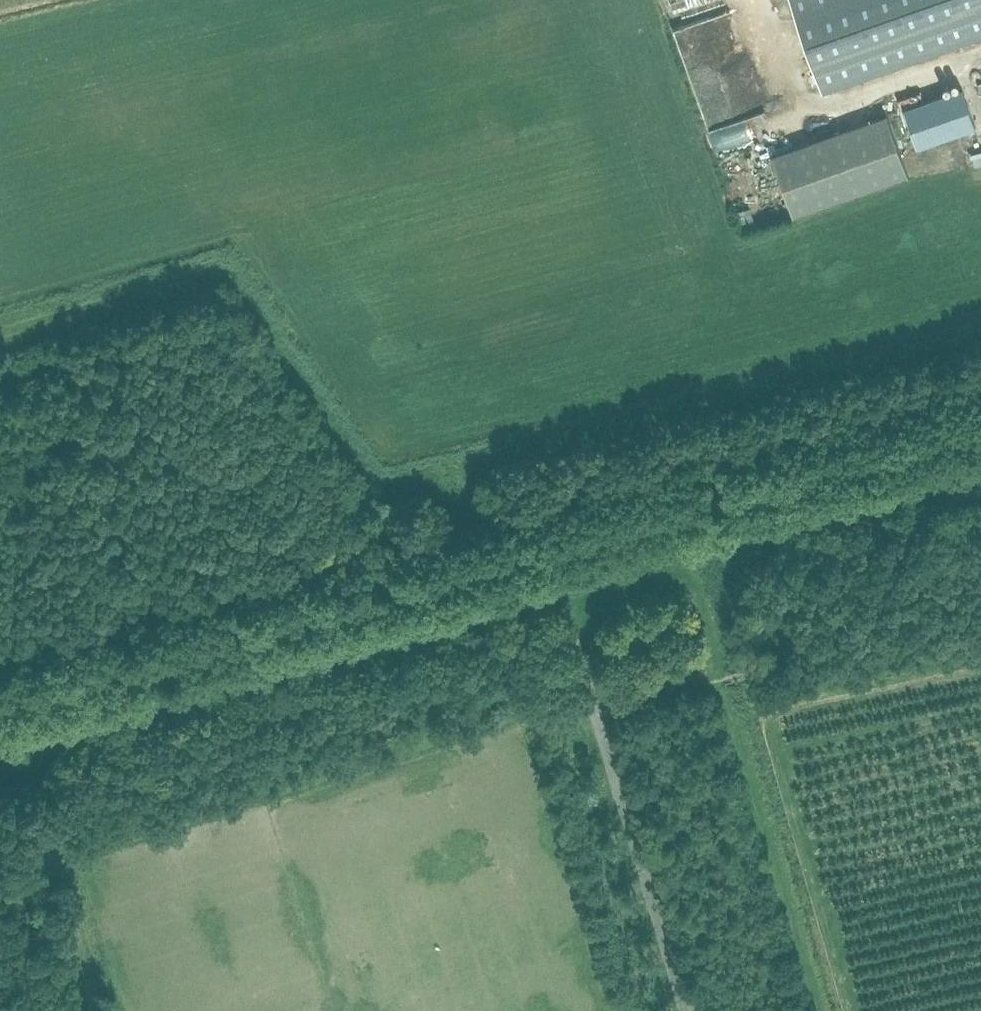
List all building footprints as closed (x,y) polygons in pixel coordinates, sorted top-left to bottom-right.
[(980,35),(980,0),(791,0),(822,91),(980,35)] [(962,88),(905,108),(918,146),(975,126),(962,88)] [(889,114),(775,156),(795,213),(909,171),(889,114)] [(980,150),(980,140),(971,142),(973,152),(980,150)] [(736,141),(720,144),(731,189),(745,186),(738,158),(740,157),(736,141)]
